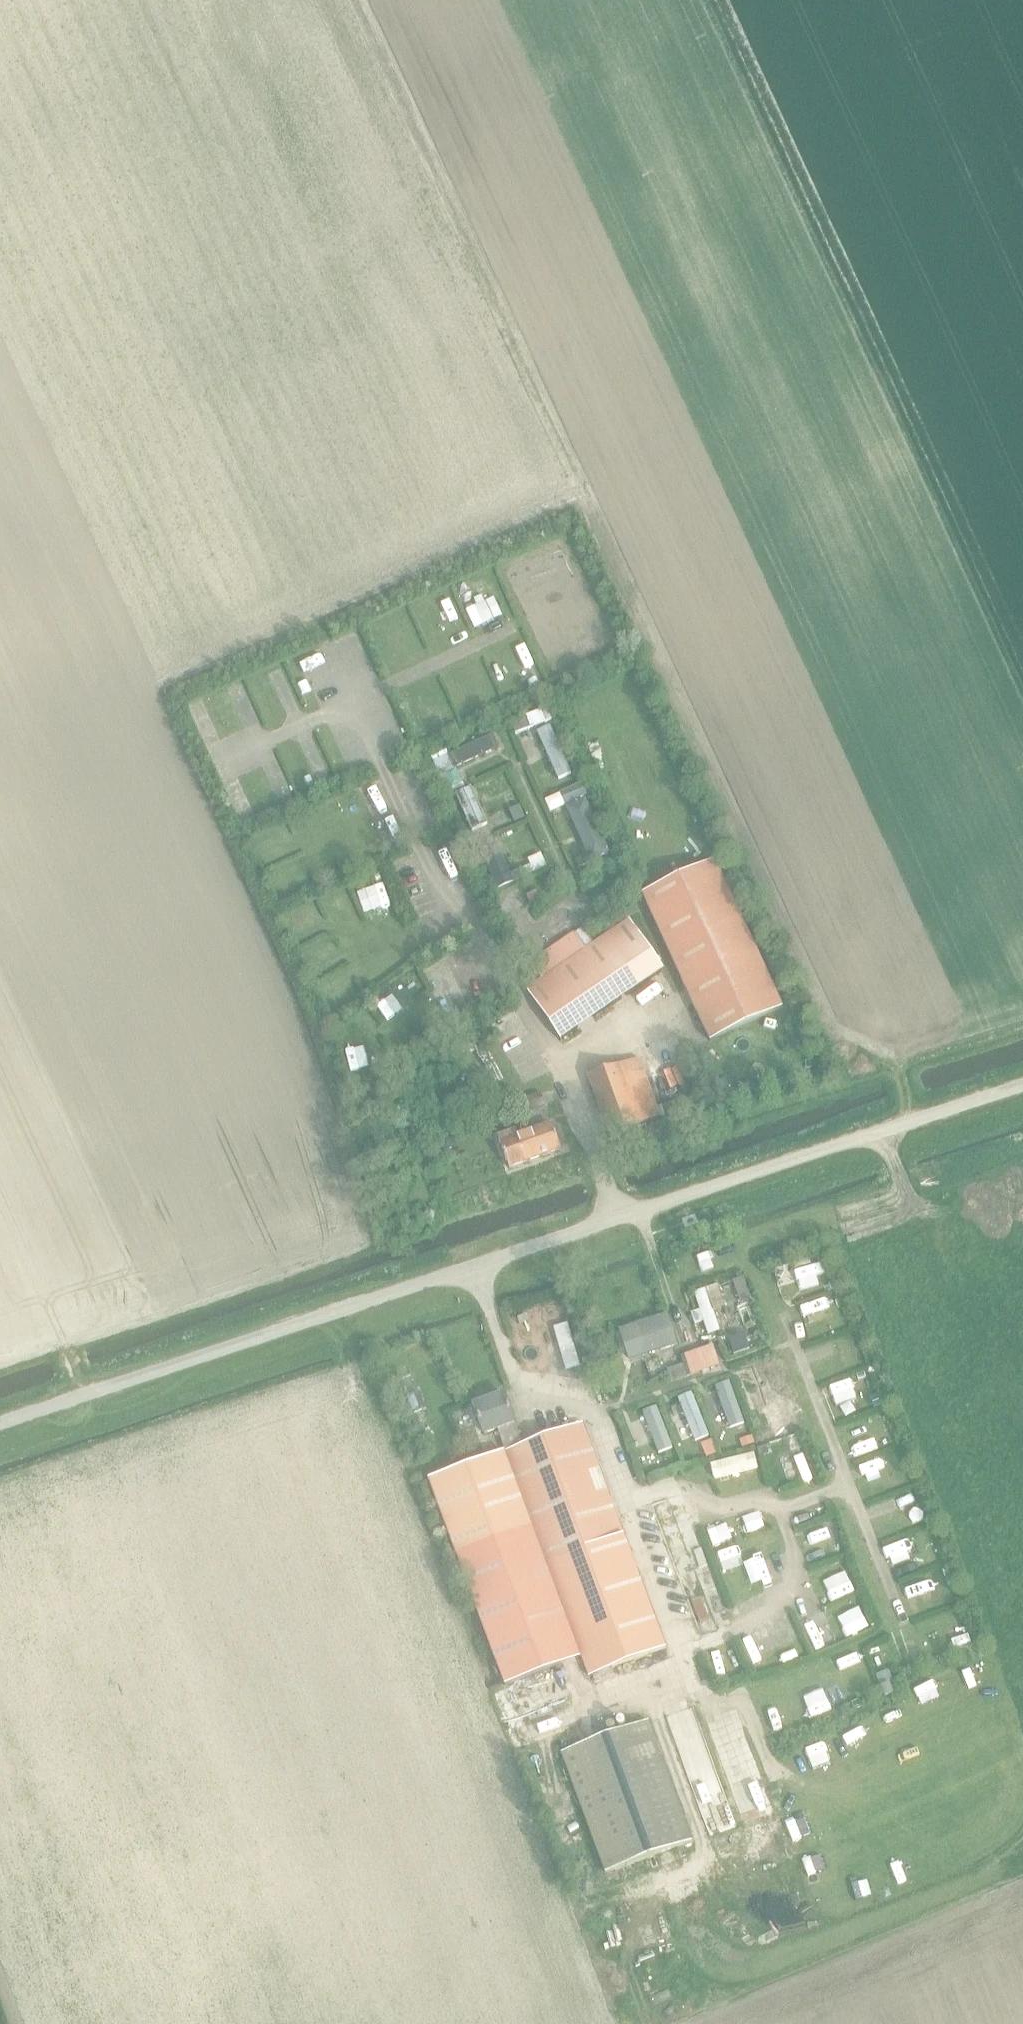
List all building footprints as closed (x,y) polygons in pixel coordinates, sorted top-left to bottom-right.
[(539,712),(552,707),(548,696),(535,701),(539,712)] [(586,769),(568,774),(572,786),(590,781),(586,769)] [(555,797),(572,790),(566,776),(549,784),(555,797)] [(566,806),(590,860),(614,850),(591,795),(566,806)] [(537,856),(552,851),(547,837),(532,842),(537,856)] [(642,892),(709,1039),(783,1006),(715,858),(642,892)] [(604,892),(617,883),(611,874),(597,884),(604,892)] [(563,1041),(663,966),(628,917),(584,948),(572,931),(530,960),(542,977),(525,990),(563,1041)] [(390,1001),(403,990),(393,978),(380,990),(390,1001)] [(588,1077),(608,1135),(658,1118),(639,1059),(588,1077)] [(516,1100),(521,1113),(544,1104),(539,1091),(516,1100)] [(509,1168),(559,1151),(550,1125),(516,1137),(512,1127),(497,1132),(509,1168)] [(803,1255),(808,1276),(834,1269),(829,1249),(803,1255)] [(713,1320),(726,1317),(716,1274),(703,1278),(713,1320)] [(815,1300),(838,1293),(835,1283),(812,1290),(815,1300)] [(658,1346),(659,1350),(675,1344),(664,1313),(618,1330),(628,1357),(658,1346)] [(570,1319),(558,1324),(570,1355),(582,1350),(570,1319)] [(853,1328),(859,1348),(872,1344),(866,1324),(853,1328)] [(695,1350),(702,1370),(719,1364),(712,1344),(695,1350)] [(670,1381),(702,1370),(695,1350),(679,1355),(682,1363),(666,1369),(670,1381)] [(775,1351),(755,1358),(768,1398),(788,1391),(775,1351)] [(876,1367),(881,1365),(878,1356),(851,1365),(857,1385),(879,1378),(876,1367)] [(737,1371),(724,1377),(737,1409),(751,1403),(737,1371)] [(699,1379),(678,1389),(684,1403),(692,1400),(702,1424),(716,1418),(699,1379)] [(644,1399),(659,1440),(679,1433),(663,1392),(644,1399)] [(582,1423),(522,1445),(516,1427),(504,1394),(473,1405),(484,1434),(497,1429),(505,1451),(427,1480),(502,1684),(581,1655),(588,1676),(665,1648),(610,1498),(582,1423)] [(616,1422),(622,1441),(633,1437),(626,1418),(616,1422)] [(858,1445),(886,1436),(883,1425),(854,1434),(858,1445)] [(788,1440),(793,1465),(818,1460),(812,1435),(788,1440)] [(723,1448),(726,1462),(766,1452),(763,1439),(723,1448)] [(761,1502),(740,1511),(745,1523),(766,1514),(761,1502)] [(783,1532),(780,1518),(758,1522),(761,1536),(783,1532)] [(817,1553),(844,1544),(837,1520),(809,1529),(817,1553)] [(899,1538),(918,1536),(916,1526),(898,1528),(899,1538)] [(669,1557),(680,1553),(673,1531),(661,1535),(669,1557)] [(739,1531),(723,1538),(732,1556),(747,1549),(739,1531)] [(836,1588),(862,1579),(854,1556),(828,1566),(836,1588)] [(939,1560),(913,1569),(919,1588),(946,1580),(939,1560)] [(764,1580),(737,1589),(745,1612),(772,1603),(764,1580)] [(852,1625),(877,1612),(866,1591),(842,1603),(852,1625)] [(819,1637),(834,1628),(820,1605),(805,1614),(819,1637)] [(779,1637),(805,1627),(797,1606),(771,1616),(779,1637)] [(960,1634),(975,1629),(970,1610),(955,1614),(960,1634)] [(898,1642),(901,1654),(930,1647),(927,1635),(898,1642)] [(755,1739),(738,1692),(726,1696),(734,1721),(740,1719),(745,1735),(729,1740),(732,1747),(755,1739)] [(561,1753),(605,1873),(692,1841),(648,1721),(561,1753)] [(760,1799),(791,1794),(789,1779),(757,1784),(760,1799)]
